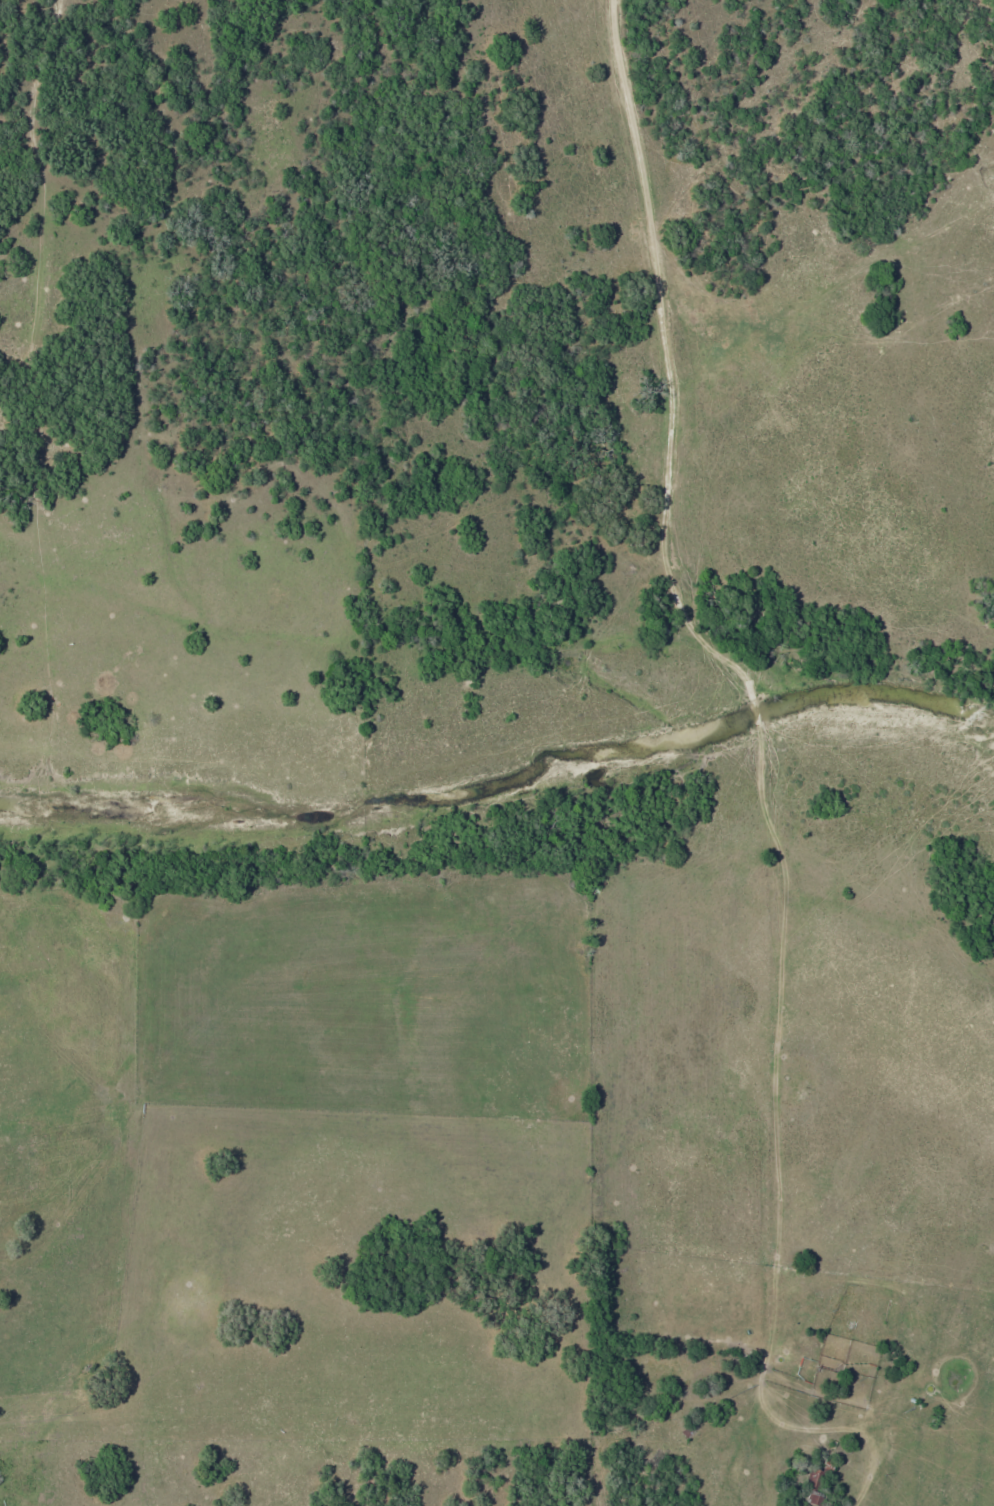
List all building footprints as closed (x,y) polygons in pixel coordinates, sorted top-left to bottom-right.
[(808,1499),(823,1505),(828,1495),(817,1490),(819,1486),(815,1484),(808,1499)]
